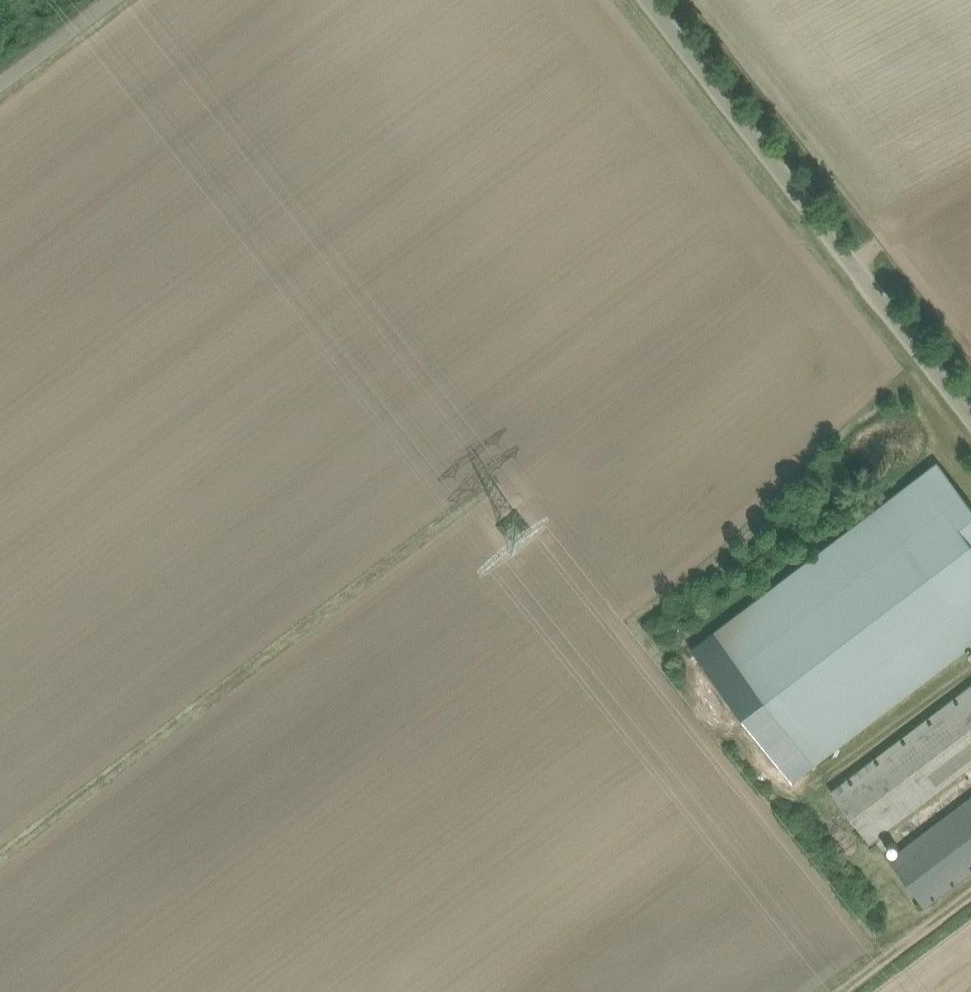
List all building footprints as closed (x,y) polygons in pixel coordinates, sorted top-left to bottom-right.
[(933,465),(692,648),(792,781),(970,645),(970,550),(964,541),(970,536),(970,515),(933,465)] [(835,788),(873,838),(970,764),(970,685),(835,788)] [(970,868),(970,796),(887,858),(922,905),(970,868)]
